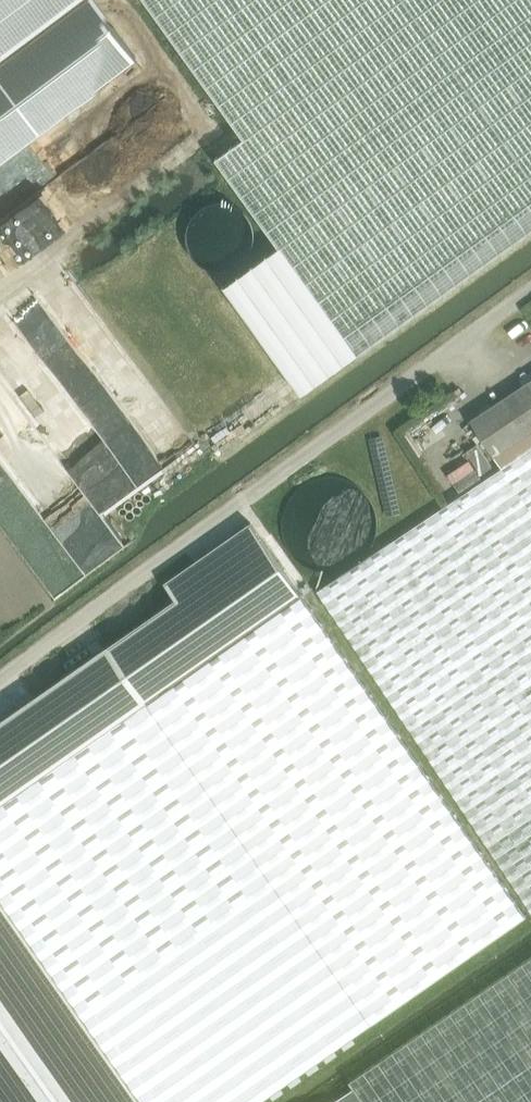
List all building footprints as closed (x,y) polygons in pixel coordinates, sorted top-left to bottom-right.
[(138,59),(94,0),(0,0),(0,162),(138,59)] [(245,138),(217,159),(279,246),(225,287),(303,395),(530,232),(530,0),(146,0),(245,138)] [(530,450),(530,381),(471,421),(504,468),(530,450)] [(478,444),(467,451),(482,474),(493,467),(478,444)] [(319,591),(530,910),(530,450),(504,468),(319,591)] [(0,721),(0,1101),(260,1101),(374,1023),(527,916),(258,532),(252,523),(165,584),(175,598),(109,644),(0,721)] [(351,1082),(364,1101),(530,1101),(530,959),(351,1082)]
